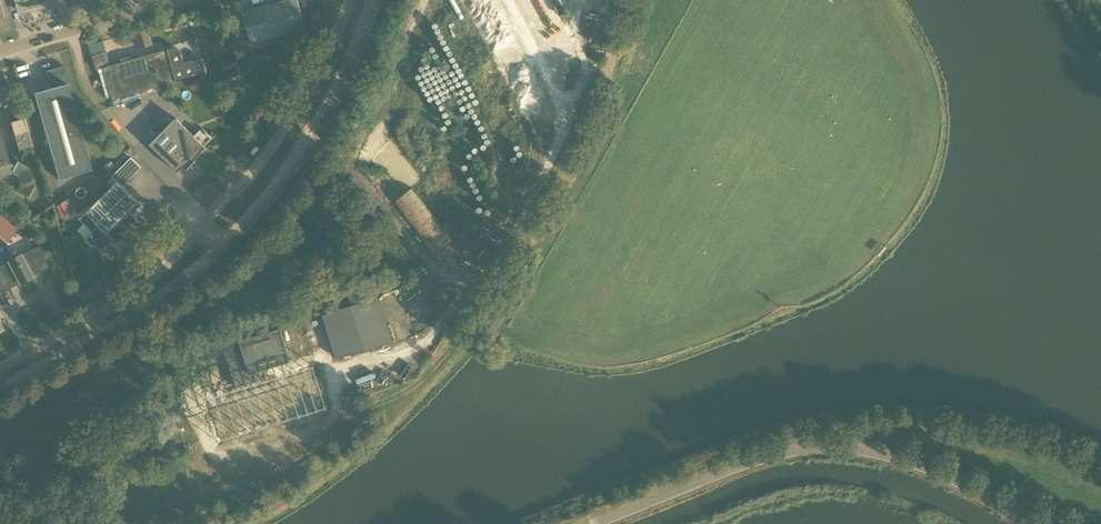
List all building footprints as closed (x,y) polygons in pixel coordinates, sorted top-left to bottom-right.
[(54,0),(15,0),(19,13),(55,3),(54,0)] [(251,44),(306,29),(298,0),(283,0),(242,12),(251,44)] [(237,25),(226,28),(233,51),(244,48),(237,25)] [(139,48),(153,44),(149,29),(134,33),(139,48)] [(103,41),(89,45),(92,56),(106,52),(103,41)] [(103,68),(106,78),(112,99),(177,81),(196,76),(192,61),(184,63),(182,53),(181,53),(181,52),(181,51),(180,51),(180,50),(179,50),(179,49),(178,49),(177,49),(176,49),(176,48),(175,48),(174,48),(174,49),(168,50),(168,49),(131,60),(121,63),(107,67),(103,68)] [(49,81),(51,88),(61,85),(58,76),(66,74),(64,66),(46,71),(49,81)] [(236,67),(211,75),(213,83),(239,75),(236,67)] [(34,93),(58,179),(91,170),(67,84),(69,83),(66,74),(58,76),(61,85),(51,88),(34,93)] [(11,122),(15,136),(20,151),(37,146),(28,117),(11,122)] [(175,118),(149,145),(177,172),(183,166),(187,170),(195,162),(193,160),(205,148),(204,146),(212,138),(202,128),(194,136),(175,118)] [(13,173),(18,175),(20,184),(16,191),(28,197),(34,186),(29,167),(17,161),(14,165),(10,163),(0,129),(0,176),(13,173)] [(139,203),(122,186),(141,167),(131,157),(112,176),(117,181),(79,219),(93,232),(85,239),(92,246),(95,244),(101,251),(109,244),(107,242),(116,233),(120,237),(137,220),(129,213),(139,203)] [(412,187),(393,202),(435,252),(453,237),(412,187)] [(66,200),(56,206),(61,215),(62,215),(69,210),(71,210),(71,209),(70,208),(69,207),(66,200)] [(8,242),(19,228),(0,213),(0,236),(8,242)] [(2,292),(19,283),(20,284),(33,277),(32,276),(49,268),(38,246),(21,255),(21,254),(8,261),(8,262),(0,266),(0,289),(2,292)] [(393,341),(389,331),(379,298),(323,315),(336,359),(393,341)] [(291,361),(280,328),(239,340),(240,345),(223,350),(235,388),(262,379),(260,371),(291,361)]
